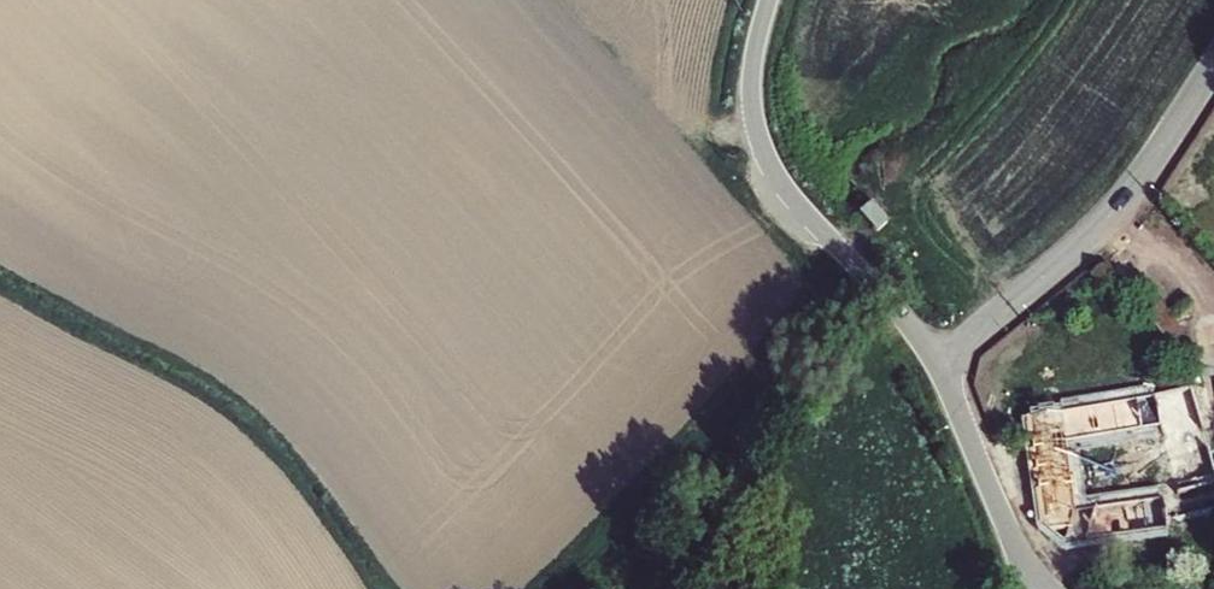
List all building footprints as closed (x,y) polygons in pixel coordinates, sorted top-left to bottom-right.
[(853,209),(871,230),(880,223),(861,202),(853,209)] [(1098,273),(1110,299),(1120,294),(1109,268),(1098,273)] [(1177,390),(1174,390),(1023,413),(1043,518),(1063,541),(1161,528),(1157,499),(1156,495),(1074,507),(1064,439),(1154,426),(1175,492),(1211,478),(1177,390)]
